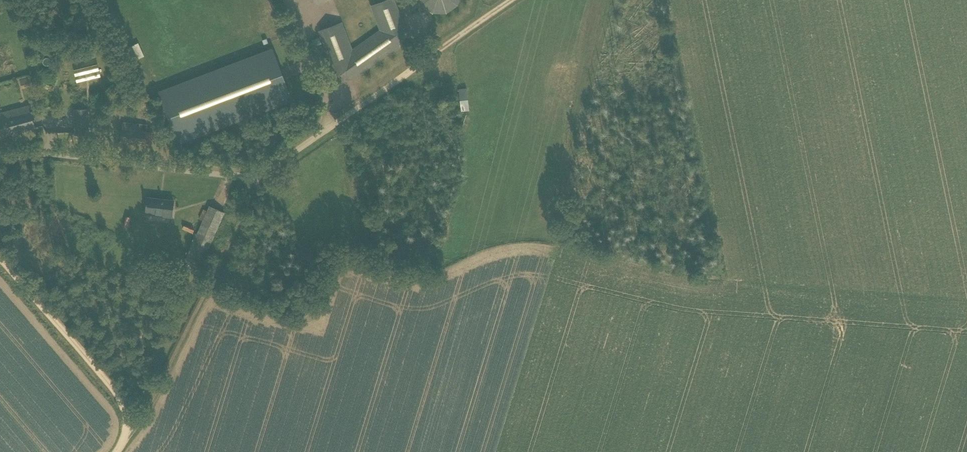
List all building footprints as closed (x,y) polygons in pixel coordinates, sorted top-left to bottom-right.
[(400,47),(405,28),(394,0),(390,0),(370,8),(380,31),(350,52),(339,24),(320,31),(332,65),(336,75),(353,80),(400,47)] [(464,0),(422,0),(428,17),(465,3),(464,0)] [(252,57),(243,61),(245,65),(238,68),(236,64),(227,68),(228,68),(198,82),(198,81),(189,85),(191,89),(184,92),(183,88),(174,92),(178,101),(160,109),(178,149),(291,98),(273,58),(256,66),(252,57)] [(99,64),(76,68),(78,80),(101,76),(99,64)] [(28,77),(20,78),(21,86),(29,85),(28,77)] [(460,88),(460,110),(468,110),(468,87),(460,88)] [(36,127),(31,112),(29,105),(0,113),(0,137),(36,128),(36,127)] [(89,134),(88,109),(74,109),(75,135),(89,134)] [(123,122),(121,142),(145,145),(148,125),(123,122)] [(162,201),(148,199),(146,214),(172,217),(174,201),(162,199),(162,201)] [(210,206),(207,212),(203,210),(199,219),(203,221),(185,261),(200,268),(224,212),(210,206)]
